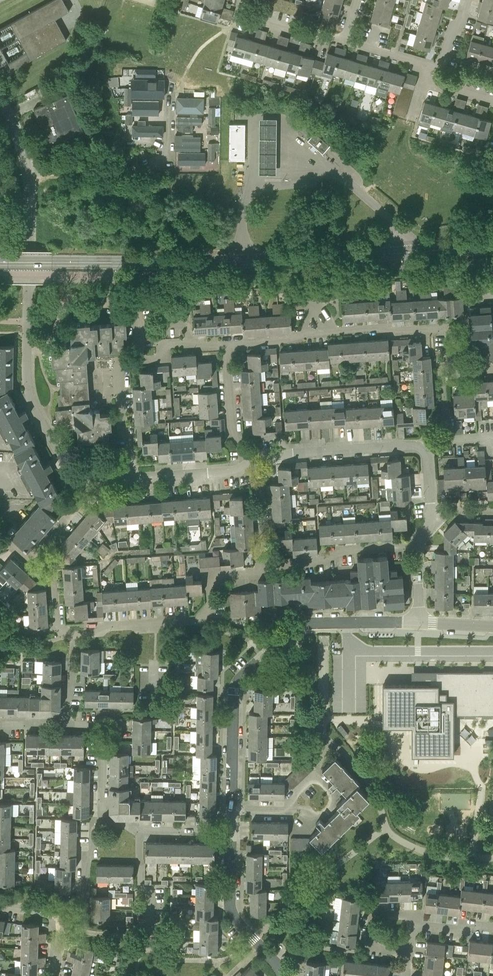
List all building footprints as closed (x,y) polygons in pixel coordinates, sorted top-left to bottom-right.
[(67,39),(55,18),(69,10),(63,0),(53,0),(0,29),(0,46),(13,69),(67,39)] [(223,12),(224,8),(222,7),(224,0),(222,0),(205,0),(203,6),(223,12)] [(341,15),(343,10),(340,9),(342,3),(332,0),(324,0),(321,9),(341,15)] [(391,14),(394,3),(385,0),(377,0),(374,9),(391,14)] [(442,7),(447,8),(449,0),(431,0),(430,2),(425,0),(425,2),(442,7)] [(492,10),(492,0),(483,0),(483,2),(480,1),(479,6),(492,10)] [(422,12),(442,18),(443,13),(441,12),(442,7),(425,2),(422,12)] [(217,23),(219,17),(221,18),(223,12),(203,6),(200,18),(217,23)] [(492,22),(492,10),(479,6),(477,11),(480,12),(478,18),(492,22)] [(321,9),(318,20),(335,25),(337,19),(340,20),(341,15),(321,9)] [(371,20),(388,25),(391,14),(374,9),(371,20)] [(419,23),(436,28),(438,22),(440,23),(442,18),(422,12),(419,23)] [(416,34),(435,40),(437,35),(434,34),(436,28),(419,23),(416,34)] [(255,37),(265,40),(267,30),(258,27),(255,37)] [(231,53),(243,57),(248,39),(242,37),(242,35),(231,31),(227,44),(233,46),(231,53)] [(277,44),(288,46),(290,36),(279,34),(277,44)] [(416,34),(412,45),(430,50),(431,44),(434,45),(435,40),(416,34)] [(477,60),(482,43),(483,40),(474,37),(473,40),(471,40),(466,56),(477,60)] [(243,57),(254,60),(260,40),(254,38),(254,41),(248,39),(243,57)] [(254,60),(265,63),(270,45),(264,44),(264,41),(260,40),(254,60)] [(299,50),(309,53),(312,43),(302,40),(299,50)] [(489,63),(492,48),(492,46),(482,43),(477,60),(489,63)] [(265,63),(276,66),(281,46),(276,45),(275,47),(270,45),(265,63)] [(276,66),(286,69),(291,52),(285,50),(286,47),(281,46),(276,66)] [(323,71),(334,74),(341,49),(336,47),(334,54),(327,53),(324,62),(318,61),(315,74),(321,76),(323,71)] [(334,74),(344,77),(350,59),(344,57),(346,50),(341,49),(334,74)] [(297,72),(298,72),(303,52),(298,51),(297,53),(291,52),(286,69),(297,72)] [(310,72),(315,74),(318,61),(313,59),(314,58),(307,56),(308,54),(303,52),(298,72),(309,76),(310,72)] [(344,77),(356,80),(363,55),(358,54),(355,61),(350,59),(344,77)] [(356,80),(367,83),(372,65),(365,64),(368,56),(363,55),(356,80)] [(367,83),(377,86),(384,61),(379,60),(377,67),(372,65),(367,83)] [(389,63),(384,61),(377,86),(389,90),(394,72),(387,70),(389,63)] [(389,90),(399,93),(400,90),(402,84),(406,73),(400,71),(399,73),(394,72),(389,90)] [(402,84),(408,86),(411,74),(406,73),(402,84)] [(408,86),(414,88),(417,76),(411,74),(408,86)] [(400,90),(412,94),(414,88),(408,86),(402,84),(400,90)] [(132,97),(164,97),(164,87),(131,87),(132,97)] [(398,96),(410,99),(412,94),(400,90),(399,93),(398,96)] [(49,145),(83,131),(68,94),(34,109),(49,145)] [(176,113),(203,113),(204,95),(176,94),(176,113)] [(396,102),(409,105),(410,99),(398,96),(396,102)] [(455,106),(465,108),(466,98),(456,97),(455,106)] [(132,114),(159,114),(159,101),(132,100),(132,114)] [(395,107),(407,111),(409,105),(396,102),(395,107)] [(419,119),(431,122),(436,105),(424,102),(419,119)] [(487,113),(489,105),(479,102),(477,110),(487,113)] [(431,122),(441,125),(447,108),(436,105),(431,122)] [(393,113),(405,117),(407,111),(395,107),(393,113)] [(441,125),(453,129),(458,109),(453,107),(453,110),(447,108),(441,125)] [(453,129),(464,132),(469,114),(463,113),(463,110),(458,109),(453,129)] [(464,132),(474,135),(480,115),(475,114),(474,116),(469,114),(464,132)] [(178,124),(201,124),(201,115),(178,115),(178,124)] [(480,115),(474,135),(486,138),(491,121),(484,119),(485,117),(480,115)] [(277,118),(260,118),(260,174),(277,174),(277,118)] [(163,120),(133,120),(133,135),(163,135),(163,120)] [(229,160),(244,160),(245,124),(230,124),(229,160)] [(322,153),(329,145),(315,133),(308,140),(322,153)] [(176,151),(200,151),(200,138),(176,138),(176,151)] [(208,151),(215,151),(220,151),(220,143),(208,143),(208,151)] [(206,154),(175,153),(175,162),(206,162),(206,154)] [(439,316),(451,315),(449,286),(444,287),(445,298),(438,298),(439,316)] [(451,315),(463,314),(462,296),(455,297),(454,286),(449,286),(451,315)] [(415,318),(427,317),(425,288),(420,288),(421,299),(413,299),(415,318)] [(427,317),(439,316),(438,298),(431,298),(430,288),(425,288),(427,317)] [(367,319),(379,318),(377,289),(371,289),(372,300),(365,300),(367,319)] [(379,318),(391,317),(390,301),(390,299),(383,299),(382,289),(377,289),(379,318)] [(403,318),(415,318),(413,299),(407,300),(406,289),(401,290),(403,318)] [(354,320),(367,319),(365,300),(359,301),(358,290),(352,291),(354,320)] [(391,319),(403,318),(401,290),(396,290),(396,301),(390,301),(391,317),(391,319)] [(342,320),(354,320),(352,291),(347,291),(348,302),(341,303),(342,320)] [(219,332),(231,331),(229,302),(224,302),(224,313),(217,314),(219,332)] [(243,330),(242,317),(242,312),(235,312),(234,302),(229,302),(231,331),(243,330)] [(207,333),(219,332),(217,314),(211,314),(210,303),(205,304),(207,333)] [(292,332),(292,326),(291,313),(284,314),(282,303),(278,304),(280,332),(292,332)] [(195,334),(207,333),(205,304),(200,304),(200,315),(194,315),(195,334)] [(268,333),(280,332),(278,304),(272,304),(273,315),(267,315),(268,333)] [(243,335),(256,334),(254,305),(248,306),(249,316),(242,317),(243,330),(243,335)] [(256,334),(268,333),(267,315),(259,316),(259,305),(254,305),(256,334)] [(480,307),(470,308),(471,328),(468,328),(469,343),(476,343),(476,351),(489,350),(490,357),(492,357),(492,306),(480,307)] [(96,353),(118,351),(124,351),(123,337),(127,337),(126,322),(90,325),(90,322),(75,323),(75,333),(71,334),(71,340),(87,340),(88,356),(96,355),(96,353)] [(377,358),(389,358),(388,339),(376,340),(377,358)] [(90,409),(89,386),(87,358),(88,356),(87,340),(71,340),(71,341),(70,343),(62,344),(62,348),(52,349),(53,364),(56,364),(57,378),(60,378),(61,392),(58,392),(59,406),(56,407),(57,422),(67,421),(68,426),(76,425),(77,427),(91,426),(93,424),(92,410),(90,409)] [(365,359),(377,358),(376,340),(364,341),(365,359)] [(353,360),(365,359),(364,341),(351,342),(353,360)] [(341,361),(353,360),(351,342),(340,343),(341,361)] [(412,358),(422,357),(421,342),(408,343),(409,351),(402,352),(403,359),(412,358)] [(329,362),(341,361),(340,343),(328,344),(328,348),(329,362)] [(13,360),(13,345),(0,345),(0,360),(13,360)] [(330,367),(329,362),(328,348),(316,349),(317,367),(330,367)] [(305,368),(317,367),(316,349),(304,350),(305,368)] [(293,369),(305,368),(304,350),(292,351),(293,369)] [(281,370),(293,369),(292,351),(280,352),(281,370)] [(259,369),(268,368),(268,361),(261,362),(260,353),(247,354),(249,369),(259,369)] [(185,373),(197,373),(197,363),(196,354),(184,355),(185,373)] [(173,374),(185,373),(184,355),(171,356),(173,374)] [(413,370),(431,369),(430,356),(422,357),(412,358),(413,370)] [(13,375),(13,360),(0,360),(0,374),(13,375)] [(204,382),(204,375),(213,374),(212,362),(197,363),(197,373),(197,382),(204,382)] [(241,382),(259,381),(259,369),(249,369),(240,370),(241,382)] [(414,382),(432,381),(431,369),(413,370),(414,382)] [(141,387),(151,387),(161,386),(161,379),(153,379),(153,371),(140,372),(141,387)] [(8,389),(13,389),(13,375),(0,374),(0,389),(8,389)] [(260,393),(259,381),(241,382),(242,394),(260,393)] [(415,394),(433,393),(432,381),(414,382),(415,394)] [(480,400),(487,399),(486,381),(473,382),(473,384),(475,405),(475,411),(481,410),(480,400)] [(454,407),(475,405),(473,384),(467,384),(468,394),(453,395),(454,407)] [(134,399),(152,398),(151,387),(141,387),(133,387),(134,399)] [(11,406),(15,404),(8,391),(8,389),(0,389),(0,411),(11,406)] [(204,391),(199,392),(198,392),(199,404),(217,403),(216,391),(204,391)] [(261,405),(260,393),(242,394),(243,406),(261,405)] [(434,405),(433,393),(415,394),(415,406),(425,406),(434,405)] [(134,412),(153,411),(152,398),(134,399),(134,412)] [(200,417),(218,415),(217,403),(199,404),(200,417)] [(252,418),(262,416),(261,405),(243,406),(244,418),(252,418)] [(382,424),(394,423),(393,405),(380,406),(382,424)] [(461,416),(476,415),(475,411),(475,405),(454,407),(455,426),(461,426),(461,416)] [(27,414),(25,411),(16,415),(11,406),(0,411),(0,428),(27,414)] [(333,425),(345,424),(344,408),(344,406),(332,407),(333,425)] [(370,425),(382,424),(380,406),(368,407),(370,425)] [(406,413),(413,413),(414,422),(426,421),(425,406),(415,406),(406,406),(406,413)] [(322,426),(333,425),(332,407),(321,408),(322,426)] [(345,426),(358,426),(357,407),(344,408),(345,424),(345,426)] [(358,426),(370,425),(368,407),(357,407),(358,426)] [(297,427),(310,427),(309,408),(296,409),(297,427)] [(310,427),(322,426),(321,408),(309,408),(310,427)] [(110,450),(109,436),(109,429),(112,429),(111,413),(100,414),(100,409),(92,410),(93,424),(91,426),(77,427),(79,449),(86,449),(93,448),(93,455),(103,454),(102,451),(110,450)] [(285,428),(297,427),(296,409),(284,410),(285,428)] [(137,424),(151,423),(154,423),(153,411),(134,412),(135,424),(137,424)] [(25,430),(20,421),(28,416),(27,414),(0,428),(7,441),(10,439),(9,438),(25,430)] [(266,431),(265,423),(272,423),(271,416),(262,416),(252,418),(253,432),(266,431)] [(17,451),(33,443),(35,442),(28,428),(25,430),(9,438),(10,439),(17,451)] [(205,439),(207,448),(222,447),(221,435),(212,435),(212,428),(205,429),(205,439)] [(143,453),(158,452),(158,442),(157,432),(150,433),(150,439),(142,440),(143,453)] [(183,458),(195,458),(194,439),(182,440),(183,458)] [(208,457),(207,448),(205,439),(194,439),(195,458),(208,457)] [(171,459),(183,458),(182,440),(170,441),(171,459)] [(158,460),(171,459),(170,441),(158,442),(158,452),(158,460)] [(21,465),(36,458),(40,456),(33,443),(17,451),(15,452),(21,465)] [(486,476),(485,469),(484,455),(478,455),(479,465),(464,466),(465,477),(486,476)] [(465,477),(464,466),(464,457),(457,457),(458,467),(443,468),(444,479),(465,477)] [(18,467),(25,480),(51,466),(50,463),(41,467),(36,458),(21,465),(18,467)] [(391,475),(401,474),(400,459),(387,460),(388,468),(381,469),(381,476),(391,475)] [(357,482),(369,481),(368,463),(356,464),(357,482)] [(346,483),(357,482),(356,464),(344,465),(346,483)] [(321,484),(333,484),(332,465),(320,466),(321,484)] [(333,484),(346,483),(344,465),(332,465),(333,484)] [(35,491),(49,482),(44,473),(53,468),(51,466),(25,480),(31,493),(35,491)] [(308,485),(321,484),(320,466),(307,467),(308,475),(308,481),(308,485)] [(298,474),(291,475),(291,467),(278,468),(279,483),(289,483),(298,482),(298,474)] [(392,487),(410,486),(409,474),(401,474),(391,475),(392,487)] [(481,497),(487,497),(486,476),(465,477),(466,488),(480,487),(481,497)] [(466,498),(466,488),(465,477),(444,479),(445,490),(459,489),(460,498),(466,498)] [(40,504),(54,507),(53,498),(60,494),(53,481),(49,482),(35,491),(41,503),(40,504)] [(272,496),(290,494),(289,483),(279,483),(271,483),(272,496)] [(409,498),(411,498),(410,486),(392,487),(392,500),(395,499),(409,498)] [(272,507),(290,506),(290,494),(272,496),(272,507)] [(233,513),(244,511),(243,496),(230,497),(230,506),(220,506),(220,507),(221,514),(233,513)] [(199,516),(211,515),(210,497),(198,498),(199,516)] [(187,517),(199,516),(198,498),(186,499),(187,517)] [(175,518),(187,517),(186,499),(174,500),(175,518)] [(163,519),(175,518),(174,500),(162,501),(162,502),(163,519)] [(163,520),(163,519),(162,502),(150,503),(151,521),(163,520)] [(139,522),(151,521),(150,503),(137,504),(139,522)] [(30,515),(47,530),(57,519),(50,512),(54,507),(40,504),(30,515)] [(115,523),(127,522),(126,504),(113,505),(113,508),(107,508),(108,522),(114,522),(115,523)] [(127,522),(139,522),(137,504),(126,504),(127,522)] [(273,520),(285,519),(291,519),(290,506),(272,507),(273,520)] [(106,520),(108,522),(107,508),(93,509),(93,508),(85,517),(99,529),(106,520)] [(390,519),(392,529),(407,528),(406,515),(398,516),(397,509),(390,509),(390,519)] [(234,525),(253,524),(252,511),(244,511),(233,513),(234,525)] [(38,541),(47,530),(30,515),(21,526),(38,541)] [(90,538),(99,529),(85,517),(77,526),(90,538)] [(393,537),(392,529),(390,519),(379,520),(381,538),(393,537)] [(356,540),(369,539),(367,520),(355,521),(356,540)] [(369,539),(381,538),(379,520),(367,520),(369,539)] [(345,541),(356,540),(355,521),(344,522),(345,541)] [(467,534),(474,534),(474,522),(456,522),(455,521),(449,527),(461,540),(467,534)] [(333,541),(345,541),(344,522),(332,523),(333,541)] [(474,540),(488,540),(488,524),(482,524),(482,522),(474,522),(474,534),(474,540)] [(320,542),(333,541),(332,523),(319,524),(320,542)] [(253,536),(253,535),(253,524),(234,525),(235,537),(253,536)] [(28,552),(38,541),(21,526),(11,537),(28,552)] [(82,548),(90,538),(77,526),(69,536),(82,548)] [(452,551),(452,552),(456,552),(456,545),(461,540),(449,527),(444,533),(444,534),(444,546),(451,546),(451,551),(452,551)] [(278,549),(293,548),(292,538),(292,528),(284,529),(285,536),(277,536),(278,549)] [(64,563),(77,563),(77,558),(75,557),(82,548),(69,536),(60,545),(63,547),(64,563)] [(236,549),(242,548),(253,548),(254,547),(253,536),(235,537),(236,548),(236,549)] [(318,555),(317,547),(317,536),(304,537),(306,555),(318,555)] [(293,556),(306,555),(304,537),(292,538),(293,548),(293,556)] [(107,552),(110,549),(103,543),(100,547),(107,552)] [(103,556),(107,552),(100,547),(96,550),(103,556)] [(223,556),(230,556),(231,564),(243,563),(242,548),(236,549),(236,548),(223,549),(223,556)] [(452,566),(452,552),(452,551),(451,551),(435,551),(435,560),(441,560),(441,566),(452,566)] [(205,556),(206,564),(214,564),(213,556),(205,556)] [(405,605),(403,590),(402,575),(397,576),(397,570),(388,570),(387,556),(357,558),(358,571),(350,571),(351,579),(359,578),(375,577),(376,595),(383,594),(384,606),(405,605)] [(7,579),(20,566),(10,557),(3,566),(0,563),(0,573),(7,579)] [(109,565),(113,568),(119,561),(115,558),(109,565)] [(64,579),(82,578),(81,565),(64,566),(64,579)] [(103,572),(107,575),(113,568),(109,565),(103,572)] [(18,586),(19,588),(29,576),(28,575),(29,574),(20,566),(7,579),(17,588),(18,586)] [(435,580),(452,580),(452,566),(441,566),(441,571),(435,571),(435,580)] [(186,584),(188,594),(203,593),(202,580),(193,581),(193,574),(186,574),(186,584)] [(28,603),(46,601),(46,589),(43,589),(29,576),(19,588),(23,591),(27,590),(28,603)] [(376,595),(375,577),(359,578),(361,605),(376,604),(376,595)] [(65,591),(83,590),(82,578),(64,579),(65,591)] [(289,601),(302,600),(301,578),(288,579),(289,601)] [(317,604),(317,593),(316,582),(311,583),(311,578),(301,578),(302,600),(303,600),(303,605),(317,604)] [(347,606),(361,605),(359,578),(351,579),(345,580),(345,591),(346,602),(347,606)] [(274,603),(289,601),(288,579),(273,580),(274,603)] [(260,604),(274,603),(273,580),(258,581),(259,591),(260,604)] [(331,592),(345,591),(345,580),(330,581),(331,592)] [(440,593),(452,593),(452,580),(435,580),(435,587),(440,587),(440,593)] [(317,593),(331,592),(330,581),(316,582),(317,593)] [(188,602),(188,594),(186,584),(174,585),(176,603),(188,602)] [(164,604),(176,603),(174,585),(163,586),(164,604)] [(152,605),(164,604),(163,586),(150,586),(150,588),(151,606),(152,606),(152,605)] [(128,608),(140,607),(138,588),(126,589),(128,608)] [(140,607),(151,606),(150,588),(138,588),(140,607)] [(116,608),(128,608),(126,589),(115,590),(116,608)] [(74,603),(84,601),(83,590),(65,591),(66,603),(74,603)] [(103,600),(103,606),(103,609),(116,608),(115,590),(102,591),(102,592),(103,600)] [(261,613),(260,604),(259,591),(244,592),(246,614),(261,613)] [(332,603),(346,602),(345,591),(331,592),(332,603)] [(231,615),(246,614),(244,592),(230,593),(231,615)] [(317,604),(332,603),(331,592),(317,593),(317,604)] [(435,607),(452,607),(452,593),(440,593),(440,599),(435,599),(435,607)] [(482,609),(487,609),(487,593),(473,593),(473,610),(482,610),(482,609)] [(29,615),(47,613),(46,601),(28,603),(29,615)] [(88,617),(87,608),(94,608),(94,601),(84,601),(74,603),(75,618),(88,617)] [(24,626),(24,634),(38,633),(37,627),(48,625),(47,613),(29,615),(30,626),(24,626)] [(81,661),(99,662),(99,650),(81,650),(81,661)] [(203,664),(219,664),(219,652),(203,651),(203,664)] [(43,673),(61,673),(61,661),(43,660),(43,673)] [(99,662),(81,661),(81,673),(99,673),(99,662)] [(207,676),(213,676),(218,676),(219,664),(203,664),(202,675),(207,675),(207,676)] [(382,726),(411,726),(411,755),(454,755),(454,715),(465,715),(465,717),(475,717),(475,715),(482,715),(482,717),(492,717),(492,715),(492,671),(412,671),(412,680),(429,680),(429,684),(382,684),(382,726)] [(43,683),(61,684),(61,673),(43,673),(43,683)] [(197,688),(213,688),(213,676),(207,676),(207,675),(202,675),(198,675),(197,688)] [(54,714),(57,711),(61,708),(61,684),(43,683),(42,683),(42,694),(41,694),(40,695),(29,695),(29,696),(29,714),(54,714)] [(85,705),(97,705),(98,690),(85,689),(85,705)] [(97,705),(109,705),(109,690),(98,690),(97,705)] [(109,705),(122,706),(122,690),(109,690),(109,705)] [(122,690),(122,706),(133,706),(134,690),(122,690)] [(254,702),(272,702),(272,690),(254,690),(254,702)] [(197,707),(213,707),(213,695),(197,694),(197,707)] [(7,713),(19,714),(19,696),(7,695),(7,713)] [(19,714),(29,714),(29,696),(19,696),(19,714)] [(290,710),(290,701),(277,701),(277,705),(279,704),(279,710),(290,710)] [(261,713),(267,713),(272,714),(272,702),(254,702),(254,712),(261,712),(261,713)] [(197,718),(213,718),(213,707),(197,707),(197,718)] [(249,724),(267,724),(267,713),(261,713),(261,712),(254,712),(249,712),(249,724)] [(133,730),(151,730),(151,723),(157,723),(157,718),(133,718),(133,730)] [(197,730),(212,730),(213,718),(197,718),(197,730)] [(249,736),(267,736),(267,724),(249,724),(249,736)] [(133,741),(151,742),(151,730),(133,730),(133,741)] [(196,742),(212,742),(212,730),(197,730),(196,742)] [(26,752),(38,752),(39,734),(27,734),(26,752)] [(38,752),(49,752),(49,734),(39,734),(38,752)] [(49,754),(61,754),(61,734),(49,734),(49,752),(49,754)] [(61,754),(72,754),(72,735),(61,734),(61,754)] [(80,754),(79,759),(84,759),(84,735),(72,735),(72,754),(80,754)] [(248,747),(267,747),(267,736),(249,736),(248,747)] [(4,753),(4,746),(10,746),(11,742),(0,741),(0,753),(4,753)] [(133,753),(151,753),(151,742),(133,741),(133,753)] [(201,755),(212,755),(212,742),(196,742),(196,755),(201,755)] [(248,758),(249,758),(266,759),(267,747),(248,747),(248,758)] [(110,764),(128,765),(129,753),(110,753),(110,764)] [(201,767),(217,767),(217,755),(212,755),(201,755),(201,767)] [(322,850),(334,838),(344,828),(360,813),(356,810),(369,798),(357,786),(360,783),(347,770),(335,757),(322,769),(333,780),(328,785),(330,787),(332,789),(337,785),(347,795),(344,797),(336,805),(340,808),(332,816),(324,823),(320,819),(318,821),(316,823),(320,828),(309,838),(315,844),(322,850)] [(301,763),(310,772),(314,768),(306,759),(301,763)] [(301,763),(297,767),(306,776),(310,772),(301,763)] [(110,776),(128,776),(128,765),(110,764),(110,776)] [(74,779),(90,780),(90,767),(74,767),(74,779)] [(201,778),(216,779),(217,767),(201,767),(201,778)] [(297,767),(293,771),(301,780),(306,776),(297,767)] [(293,771),(289,775),(297,784),(301,780),(293,771)] [(297,784),(289,775),(285,779),(285,783),(285,788),(293,788),(297,784)] [(118,787),(128,787),(128,776),(110,776),(110,786),(118,787)] [(200,791),(216,791),(216,779),(201,778),(200,791)] [(73,780),(61,779),(61,788),(68,788),(67,802),(72,802),(73,780)] [(74,791),(90,792),(90,780),(74,779),(74,791)] [(248,798),(260,798),(260,782),(248,782),(248,798)] [(260,798),(272,798),(272,782),(260,782),(260,798)] [(285,783),(272,782),(272,798),(284,798),(284,796),(285,788),(285,783)] [(140,818),(141,799),(130,798),(130,799),(129,797),(129,787),(128,787),(118,787),(110,786),(109,811),(116,817),(140,818)] [(74,803),(89,803),(90,792),(74,791),(74,803)] [(200,803),(216,803),(216,791),(200,791),(200,803)] [(140,818),(151,818),(152,800),(141,799),(140,818)] [(151,818),(163,818),(163,800),(152,800),(151,818)] [(163,818),(174,819),(174,800),(163,800),(163,818)] [(186,819),(186,800),(174,800),(174,819),(186,819)] [(11,815),(11,804),(0,803),(0,815),(11,815)] [(89,803),(74,803),(73,816),(89,816),(89,803)] [(216,803),(200,803),(200,814),(216,815),(216,803)] [(11,827),(11,815),(0,815),(0,827),(11,827)] [(61,831),(77,831),(77,819),(61,818),(61,831)] [(251,837),(264,837),(264,822),(251,821),(251,837)] [(264,837),(276,838),(276,822),(264,822),(264,837)] [(288,838),(288,822),(276,822),(276,838),(288,838)] [(11,837),(11,827),(0,827),(0,837),(11,837)] [(61,843),(77,843),(77,831),(61,831),(61,843)] [(10,849),(11,837),(0,837),(0,850),(10,849)] [(309,838),(303,838),(303,850),(309,850),(315,844),(309,838)] [(145,860),(157,860),(158,842),(146,842),(145,860)] [(157,860),(168,861),(169,842),(158,842),(157,860)] [(168,861),(180,861),(180,843),(169,842),(168,861)] [(60,854),(76,854),(77,843),(61,843),(60,854)] [(180,861),(191,861),(192,843),(180,843),(180,861)] [(191,861),(203,861),(203,843),(192,843),(191,861)] [(210,867),(214,867),(215,843),(203,843),(203,861),(210,861),(210,867)] [(15,861),(15,849),(10,849),(0,850),(0,861),(15,861)] [(246,866),(262,866),(262,853),(247,853),(246,866)] [(60,866),(71,868),(76,868),(76,854),(60,854),(60,866)] [(15,872),(15,861),(0,861),(0,872),(15,872)] [(97,880),(109,880),(110,864),(97,864),(97,880)] [(109,880),(121,880),(121,865),(110,864),(109,880)] [(121,880),(133,881),(134,865),(121,865),(121,880)] [(56,879),(71,879),(71,868),(60,866),(56,866),(56,879)] [(262,878),(262,866),(246,866),(246,878),(262,878)] [(20,880),(15,880),(15,872),(0,872),(0,884),(20,884),(20,880)] [(256,889),(262,889),(262,878),(246,878),(246,890),(251,890),(256,890),(256,889)] [(55,891),(71,891),(71,879),(56,879),(55,891)] [(376,900),(388,899),(388,881),(376,881),(376,900)] [(388,899),(399,899),(399,881),(388,881),(388,899)] [(399,899),(411,899),(410,881),(399,881),(399,899)] [(411,899),(423,899),(422,881),(410,881),(411,899)] [(196,895),(214,895),(214,884),(196,883),(196,895)] [(484,891),(482,909),(492,911),(492,892),(486,891),(487,885),(483,885),(482,891),(484,891)] [(424,910),(436,911),(438,893),(441,887),(437,887),(436,893),(427,892),(424,910)] [(460,907),(471,908),(473,889),(464,888),(461,888),(461,889),(460,895),(459,905),(460,905),(460,907)] [(266,903),(266,902),(266,889),(262,889),(256,889),(256,890),(251,890),(251,902),(266,903)] [(482,909),(484,891),(482,891),(473,889),(471,908),(482,909)] [(436,911),(447,912),(449,894),(440,893),(438,893),(436,911)] [(459,914),(460,907),(460,905),(459,905),(460,895),(449,894),(447,912),(459,914)] [(196,907),(214,907),(214,895),(196,895),(196,907)] [(92,908),(110,908),(110,896),(92,896),(92,908)] [(341,908),(359,910),(360,899),(342,897),(341,908)] [(250,914),(266,914),(266,903),(251,902),(250,914)] [(207,917),(213,917),(214,907),(196,907),(195,918),(200,918),(207,918),(207,917)] [(92,920),(110,920),(110,908),(92,908),(92,920)] [(340,920),(357,922),(359,910),(341,908),(340,920)] [(218,930),(218,929),(218,918),(213,917),(207,917),(207,918),(200,918),(200,930),(218,930)] [(9,932),(12,920),(6,919),(3,931),(9,932)] [(338,931),(356,933),(357,922),(340,920),(338,931)] [(21,936),(46,936),(46,933),(38,932),(38,924),(22,924),(21,936)] [(200,940),(218,941),(218,930),(200,930),(200,940)] [(338,931),(337,943),(355,945),(356,933),(338,931)] [(21,948),(37,949),(38,941),(45,941),(46,936),(21,936),(21,948)] [(194,952),(218,953),(218,941),(200,940),(199,948),(194,948),(194,952)] [(467,958),(479,959),(481,941),(470,940),(469,946),(468,949),(467,958)] [(425,953),(443,955),(445,943),(427,941),(425,953)] [(479,959),(491,961),(492,943),(481,941),(479,959)] [(68,955),(92,960),(94,948),(78,945),(76,952),(69,951),(68,955)] [(20,961),(45,962),(45,956),(37,956),(37,949),(21,948),(20,961)] [(424,964),(442,966),(443,955),(425,953),(424,964)] [(73,968),(89,972),(92,960),(68,955),(67,959),(74,961),(73,968)] [(356,961),(344,960),(342,975),(354,975),(356,961)] [(22,973),(37,973),(37,965),(45,965),(45,962),(20,961),(20,973),(22,973)] [(305,973),(323,975),(324,968),(330,968),(330,964),(306,961),(305,973)] [(368,962),(356,961),(354,975),(366,975),(368,962)] [(378,964),(368,962),(366,975),(377,975),(378,964)] [(390,965),(378,964),(377,975),(389,975),(390,965)] [(442,966),(424,964),(423,975),(441,975),(442,966)] [(262,975),(259,975),(250,966),(240,975),(238,973),(235,975),(262,975)]
